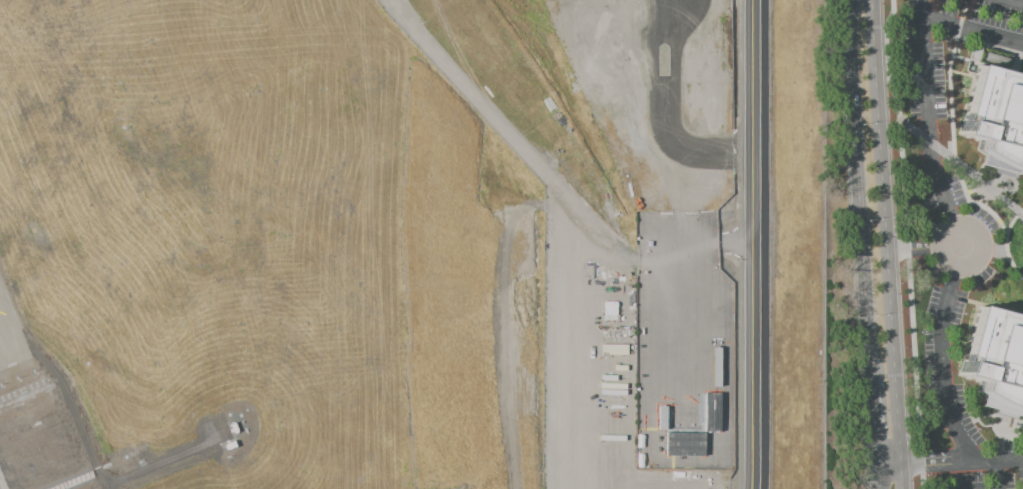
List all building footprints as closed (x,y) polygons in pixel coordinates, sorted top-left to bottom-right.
[(972,64),(1022,77),(1022,173),(1019,172),(979,153),(958,128),(972,64)] [(962,304),(1022,317),(1022,416),(1016,415),(971,401),(947,374),(962,304)] [(703,431),(718,432),(719,393),(704,392),(703,431)] [(702,428),(671,428),(671,406),(657,406),(656,430),(664,430),(664,455),(702,455),(702,428)]
